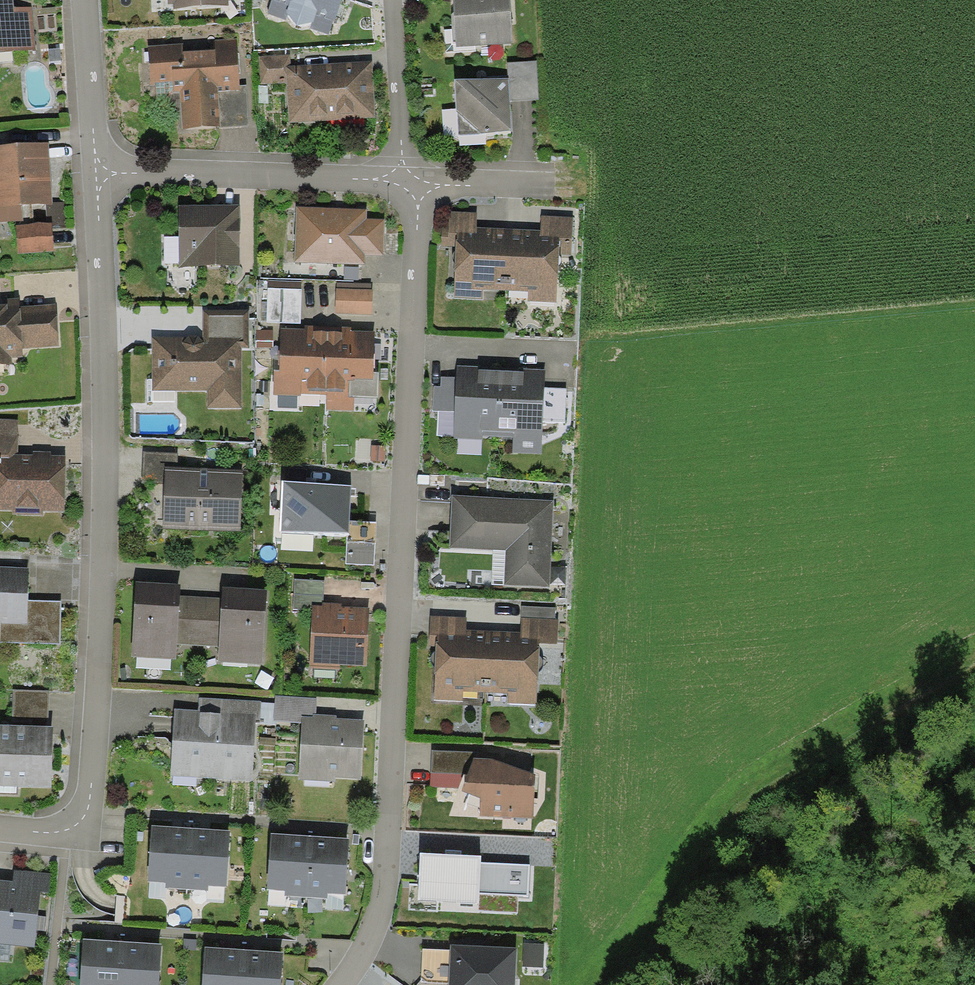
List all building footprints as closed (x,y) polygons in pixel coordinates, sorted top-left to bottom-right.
[(35,50),(32,8),(13,9),(12,0),(0,0),(0,53),(35,50)] [(169,4),(173,4),(174,9),(229,5),(228,0),(229,0),(169,0),(169,4)] [(273,0),(268,13),(287,20),(289,16),(297,26),(312,21),(310,29),(328,34),(332,21),(334,22),(341,0),(272,0),(273,0)] [(456,47),(513,43),(510,0),(453,0),(456,47)] [(183,43),(148,45),(151,95),(181,93),(183,128),(220,126),(218,91),(240,90),(239,85),(237,38),(214,40),(215,49),(184,51),(183,43)] [(261,84),(287,83),(286,67),(291,66),(290,54),(259,56),(261,84)] [(291,66),(286,67),(287,83),(289,123),(376,118),(372,61),(291,66)] [(537,61),(508,62),(508,78),(509,100),(538,99),(537,61)] [(508,78),(455,79),(458,136),(511,130),(509,100),(508,78)] [(246,85),(239,85),(240,90),(218,91),(220,126),(220,128),(248,126),(246,85)] [(0,146),(0,222),(23,220),(22,205),(46,204),(52,203),(52,202),(48,143),(0,146)] [(64,201),(52,202),(52,203),(46,204),(47,224),(52,224),(53,228),(65,228),(64,201)] [(239,205),(178,205),(178,237),(178,263),(178,266),(239,266),(239,205)] [(367,209),(296,207),(294,262),(364,265),(365,255),(383,256),(384,219),(367,219),(367,209)] [(507,291),(510,229),(476,227),(477,212),(443,211),(441,246),(456,247),(453,298),(483,300),(483,290),(507,291)] [(541,230),(510,229),(507,291),(528,292),(527,302),(556,303),(558,255),(572,256),(574,217),(542,215),(541,230)] [(47,224),(17,225),(19,254),(54,252),(53,228),(52,224),(47,224)] [(164,263),(178,263),(178,237),(164,237),(164,263)] [(302,288),(267,287),(266,323),(301,324),(302,288)] [(373,290),(336,289),(335,314),(373,315),(373,290)] [(0,299),(0,366),(12,365),(12,358),(23,357),(23,349),(19,307),(19,298),(0,299)] [(57,304),(19,307),(23,349),(60,346),(57,304)] [(203,339),(151,339),(152,391),(207,391),(207,409),(241,408),(241,349),(249,348),(248,312),(203,313),(203,339)] [(302,394),(326,395),(328,332),(313,332),(313,326),(304,326),(304,329),(281,328),(280,359),(274,359),(273,395),(302,396),(302,394)] [(341,333),(328,332),(326,395),(325,410),(353,411),(354,397),(378,397),(379,373),(373,373),(374,332),(351,331),(351,327),(342,327),(341,333)] [(273,330),(256,330),(256,347),(273,347),(273,330)] [(497,436),(500,370),(478,369),(478,366),(457,365),(457,377),(455,412),(454,438),(482,439),(483,435),(497,436)] [(524,371),(500,370),(497,436),(514,437),(513,454),(541,455),(542,422),(544,388),(545,369),(524,368),(524,371)] [(455,412),(457,377),(441,377),(440,386),(434,386),(433,411),(455,412)] [(566,389),(544,388),(542,422),(565,422),(566,389)] [(0,419),(0,459),(17,459),(17,454),(19,420),(0,419)] [(65,456),(50,456),(51,452),(33,451),(33,455),(17,454),(17,459),(0,459),(0,510),(12,510),(12,515),(43,516),(43,512),(63,512),(65,456)] [(178,453),(144,452),(143,483),(164,483),(165,467),(177,467),(178,453)] [(177,467),(165,467),(164,483),(163,528),(241,531),(243,470),(177,467)] [(351,486),(283,480),(280,530),(347,533),(349,533),(349,521),(351,486)] [(554,500),(452,495),(449,548),(493,550),(506,551),(504,585),(550,587),(554,500)] [(376,522),(349,521),(349,533),(347,533),(346,564),(374,565),(376,522)] [(491,584),(504,585),(506,551),(493,550),(491,584)] [(0,567),(0,643),(60,645),(62,602),(28,601),(28,567),(0,567)] [(324,580),(295,579),(293,609),(312,610),(312,605),(322,606),(322,603),(323,603),(324,580)] [(181,584),(135,581),(130,656),(176,659),(177,643),(180,596),(181,584)] [(267,589),(222,587),(222,599),(219,646),(218,662),(262,664),(267,589)] [(219,646),(222,599),(180,596),(177,643),(219,646)] [(322,606),(312,605),(312,610),(309,668),(340,670),(340,665),(367,666),(369,608),(342,607),(342,604),(323,603),(322,603),(322,606)] [(521,606),(521,618),(556,620),(556,608),(521,606)] [(467,630),(467,617),(430,615),(429,646),(436,646),(436,635),(467,636),(467,630)] [(556,620),(521,618),(520,633),(520,638),(539,639),(539,643),(557,644),(558,620),(556,620)] [(463,691),(486,692),(488,631),(467,630),(467,636),(436,635),(436,646),(433,700),(463,701),(463,691)] [(520,633),(488,631),(486,692),(508,693),(507,703),(536,705),(539,643),(539,639),(520,638),(520,633)] [(13,690),(12,725),(47,726),(48,691),(13,690)] [(316,697),(275,695),(273,720),(302,722),(302,716),(313,717),(313,714),(316,714),(316,697)] [(198,710),(174,708),(170,776),(252,781),(256,722),(259,722),(260,701),(199,698),(198,710)] [(313,717),(302,716),(302,722),(299,780),(336,782),(336,778),(361,779),(364,720),(337,719),(337,715),(316,714),(313,714),(313,717)] [(0,725),(0,787),(51,788),(53,726),(47,726),(12,725),(0,725)] [(474,752),(432,751),(431,773),(463,774),(468,774),(474,757),(474,752)] [(468,774),(462,791),(480,798),(479,816),(533,818),(535,775),(491,759),(474,757),(468,774)] [(458,788),(463,774),(431,773),(430,787),(458,788)] [(186,889),(190,828),(152,825),(148,882),(166,883),(166,887),(186,889)] [(230,830),(190,828),(186,889),(208,890),(208,885),(226,887),(230,830)] [(306,897),(310,836),(272,833),(268,890),(286,891),(286,895),(306,897)] [(350,838),(310,836),(306,897),(328,898),(328,893),(346,895),(350,838)] [(481,856),(420,853),(418,900),(478,903),(479,893),(528,895),(529,865),(480,863),(481,856)] [(15,870),(14,881),(0,879),(0,944),(35,948),(41,892),(48,893),(50,874),(15,870)] [(121,942),(83,939),(80,984),(119,984),(121,942)] [(121,942),(119,984),(159,984),(161,944),(121,942)] [(544,944),(523,943),(522,967),(543,967),(544,944)] [(451,945),(451,951),(449,984),(515,984),(516,948),(451,945)] [(244,949),(205,947),(202,984),(241,984),(244,949)] [(244,949),(241,984),(281,984),(283,952),(244,949)] [(449,984),(451,951),(423,949),(421,982),(449,984)]
